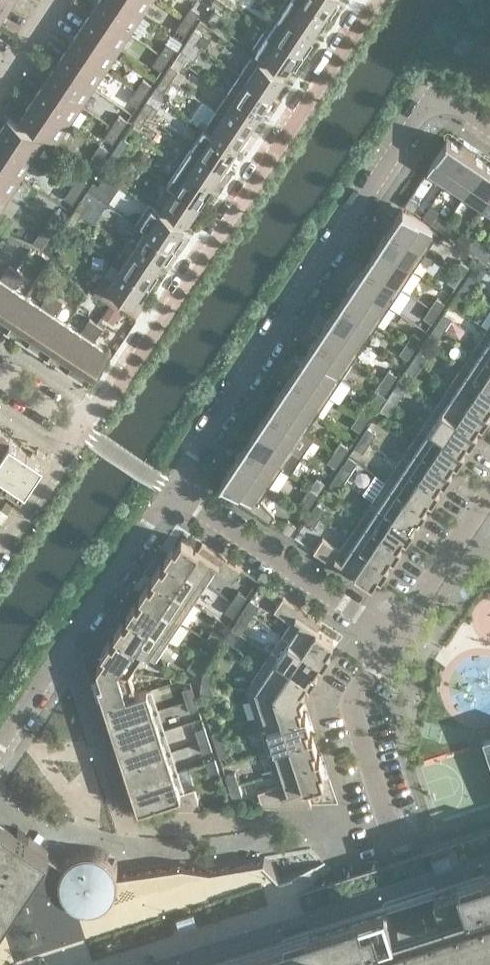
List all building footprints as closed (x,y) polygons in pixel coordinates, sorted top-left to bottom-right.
[(3,0),(0,0),(0,18),(9,4),(3,0)] [(121,0),(98,0),(93,8),(130,32),(142,14),(121,0)] [(142,14),(151,0),(121,0),(142,14)] [(306,0),(298,0),(292,9),(285,4),(281,11),(313,32),(317,26),(321,29),(330,16),(306,0)] [(330,16),(339,3),(335,0),(306,0),(330,16)] [(192,22),(200,11),(191,5),(184,16),(192,22)] [(130,32),(93,8),(81,26),(118,50),(130,32)] [(215,23),(222,12),(215,8),(208,18),(215,23)] [(309,38),(313,32),(281,11),(277,17),(284,22),(275,34),(305,54),(313,41),(309,38)] [(185,33),(192,22),(184,16),(177,27),(185,33)] [(118,50),(81,26),(69,44),(106,68),(118,50)] [(194,43),(201,32),(194,28),(188,38),(194,43)] [(305,54),(275,34),(267,47),(260,42),(255,49),(288,71),(292,64),(296,67),(305,54)] [(187,53),(194,43),(188,38),(181,48),(187,53)] [(168,58),(176,47),(167,41),(160,52),(168,58)] [(106,68),(69,44),(57,62),(94,86),(106,68)] [(161,69),(168,58),(160,52),(153,63),(161,69)] [(285,75),(253,54),(240,73),(272,94),(285,75)] [(94,86),(57,62),(45,80),(82,104),(94,86)] [(170,79),(177,68),(171,64),(164,74),(170,79)] [(272,94),(240,73),(228,91),(260,112),(272,94)] [(163,89),(170,79),(164,74),(157,84),(163,89)] [(144,94),(152,83),(143,77),(136,88),(144,94)] [(82,104),(45,80),(33,98),(70,122),(82,104)] [(137,105),(144,94),(136,88),(129,99),(137,105)] [(260,112),(228,91),(216,109),(248,130),(260,112)] [(70,122),(33,98),(21,117),(57,141),(70,122)] [(146,115),(153,104),(147,100),(140,110),(146,115)] [(248,130),(216,109),(204,127),(236,148),(248,130)] [(139,125),(146,115),(140,110),(133,120),(139,125)] [(120,130),(128,119),(119,114),(112,125),(120,130)] [(32,131),(9,116),(0,130),(0,137),(33,159),(46,140),(32,131)] [(113,141),(120,130),(112,125),(105,136),(113,141)] [(236,148),(204,127),(192,145),(224,166),(236,148)] [(122,150),(129,140),(123,136),(116,146),(122,150)] [(0,137),(0,163),(21,177),(33,159),(0,137)] [(447,181),(471,145),(464,140),(460,145),(447,137),(446,138),(448,139),(428,169),(447,181)] [(101,160),(108,148),(100,142),(92,154),(101,160)] [(224,166),(192,145),(180,163),(212,184),(224,166)] [(465,193),(485,162),(475,155),(478,149),(471,145),(447,181),(465,193)] [(115,161),(122,150),(116,146),(109,156),(115,161)] [(489,194),(489,165),(485,162),(465,193),(483,205),(489,194)] [(0,163),(0,189),(9,195),(21,177),(0,163)] [(212,184),(180,163),(168,181),(200,202),(212,184)] [(106,188),(113,178),(105,173),(98,183),(106,188)] [(80,190),(87,180),(79,174),(72,185),(80,190)] [(200,202),(168,181),(156,200),(188,221),(200,202)] [(73,201),(80,190),(72,185),(64,196),(73,201)] [(0,189),(0,209),(1,208),(9,195),(0,189)] [(414,210),(420,202),(410,195),(405,204),(414,210)] [(82,213),(89,202),(81,197),(74,208),(82,213)] [(180,232),(185,226),(152,204),(148,211),(155,216),(146,228),(176,248),(184,235),(180,232)] [(438,232),(406,210),(403,208),(404,207),(403,206),(389,226),(393,229),(426,250),(438,232)] [(75,223),(82,213),(74,208),(67,218),(75,223)] [(56,226),(64,215),(56,209),(48,221),(56,226)] [(441,228),(447,220),(437,213),(431,221),(441,228)] [(451,235),(457,226),(447,220),(441,228),(451,235)] [(49,238),(54,230),(46,224),(40,232),(49,238)] [(426,250),(393,229),(389,226),(377,244),(378,245),(414,268),(426,250)] [(176,248),(146,228),(138,241),(131,236),(127,243),(159,264),(163,258),(167,261),(176,248)] [(477,252),(483,244),(473,237),(467,245),(477,252)] [(155,270),(159,264),(127,243),(122,249),(129,254),(121,266),(150,286),(159,273),(155,270)] [(414,268),(378,245),(377,244),(365,262),(369,265),(402,286),(414,268)] [(489,255),(489,249),(483,244),(477,252),(487,259),(489,255)] [(462,275),(469,265),(461,260),(454,270),(462,275)] [(402,286),(369,265),(365,262),(353,280),(354,281),(390,304),(402,286)] [(7,281),(16,268),(10,264),(1,277),(7,281)] [(150,286),(121,266),(112,279),(105,274),(101,281),(125,297),(133,303),(137,296),(141,299),(150,286)] [(14,286),(23,272),(16,268),(7,281),(14,286)] [(456,285),(462,275),(454,270),(447,280),(456,285)] [(464,299),(478,279),(469,273),(456,293),(464,299)] [(390,304),(354,281),(353,280),(341,298),(345,301),(378,322),(390,304)] [(14,286),(7,281),(0,292),(0,320),(7,325),(28,295),(14,286)] [(125,297),(101,281),(94,291),(118,307),(125,297)] [(48,308),(57,295),(50,290),(41,304),(48,308)] [(48,308),(41,304),(28,295),(7,325),(27,339),(48,308)] [(54,313),(63,299),(57,295),(48,308),(54,313)] [(438,311),(445,301),(437,296),(430,306),(438,311)] [(378,322),(345,301),(341,298),(329,316),(330,317),(366,340),(378,322)] [(432,321),(438,311),(430,306),(423,316),(432,321)] [(68,321),(54,313),(48,308),(27,339),(47,352),(68,321)] [(439,337),(452,317),(444,311),(431,331),(439,337)] [(366,340),(330,317),(329,316),(317,335),(321,337),(354,359),(366,340)] [(88,335),(97,321),(90,317),(81,330),(88,335)] [(88,335),(81,330),(68,321),(47,352),(67,365),(88,335)] [(94,339),(103,326),(97,321),(88,335),(94,339)] [(487,327),(474,346),(489,356),(489,329),(487,327)] [(414,347),(421,337),(413,332),(406,342),(414,347)] [(108,349),(94,339),(88,335),(67,365),(88,379),(108,349)] [(354,359),(321,337),(317,335),(305,353),(306,353),(341,377),(354,359)] [(408,357),(414,347),(406,342),(399,351),(408,357)] [(474,346),(462,365),(489,384),(489,356),(474,346)] [(414,375),(427,355),(419,349),(406,369),(414,375)] [(341,377),(306,353),(305,353),(293,371),(297,373),(329,395),(341,377)] [(462,365),(449,384),(487,409),(488,408),(489,404),(489,384),(462,365)] [(390,383),(397,373),(389,368),(382,378),(390,383)] [(329,395),(297,373),(293,371),(281,389),(282,389),(317,413),(329,395)] [(384,393),(390,383),(382,378),(375,388),(384,393)] [(449,384),(436,403),(474,428),(475,427),(480,420),(483,422),(489,411),(489,410),(488,408),(487,409),(449,384)] [(389,413),(402,393),(394,387),(380,407),(389,413)] [(317,413),(282,389),(281,389),(269,407),(273,409),(305,431),(317,413)] [(474,428),(436,403),(424,422),(461,447),(462,446),(467,439),(470,441),(478,429),(475,427),(474,428)] [(366,419),(373,409),(365,404),(358,414),(366,419)] [(305,431),(273,409),(269,407),(257,425),(258,425),(293,449),(305,431)] [(360,429),(366,419),(358,414),(351,424),(360,429)] [(461,447),(424,422),(411,441),(449,466),(449,465),(454,458),(457,460),(465,448),(462,446),(461,447)] [(293,449),(258,425),(257,425),(245,443),(249,445),(282,467),(293,449)] [(363,451),(376,431),(368,426),(355,446),(363,451)] [(10,435),(0,428),(0,451),(10,435)] [(44,458),(10,435),(0,451),(0,477),(22,492),(44,458)] [(342,455),(349,445),(341,440),(334,450),(342,455)] [(449,466),(411,441),(398,460),(436,485),(437,484),(442,477),(445,479),(453,467),(449,465),(449,466)] [(282,467),(249,445),(245,443),(233,461),(270,485),(282,467)] [(336,465),(342,455),(334,450),(327,460),(336,465)] [(436,485),(398,460),(386,479),(423,504),(424,503),(429,496),(432,498),(440,486),(437,484),(436,485)] [(261,498),(270,485),(233,461),(220,481),(221,482),(222,480),(241,493),(237,499),(270,521),(275,513),(261,498)] [(338,489),(351,469),(343,464),(329,484),(338,489)] [(318,491),(325,481),(317,476),(310,486),(318,491)] [(423,504),(386,479),(373,498),(411,523),(411,522),(416,515),(419,517),(427,505),(424,503),(423,504)] [(312,501),(318,491),(310,486),(303,496),(312,501)] [(306,509),(312,501),(303,496),(298,504),(306,509)] [(411,523),(373,498),(360,517),(398,542),(399,541),(404,534),(407,536),(415,524),(411,522),(411,523)] [(313,527),(326,507),(317,502),(304,522),(313,527)] [(8,512),(2,508),(0,511),(0,519),(2,521),(8,512)] [(398,542),(360,517),(348,536),(385,561),(386,560),(391,553),(394,555),(402,543),(399,541),(398,542)] [(290,534),(297,525),(288,519),(282,529),(290,534)] [(385,561),(348,536),(340,548),(323,536),(314,550),(353,576),(356,571),(372,581),(378,572),(382,574),(389,562),(386,560),(385,561)] [(241,567),(202,541),(198,548),(182,538),(176,547),(173,545),(165,556),(206,583),(215,570),(232,581),(241,567)] [(206,583),(165,556),(165,557),(168,559),(163,566),(160,564),(153,575),(194,602),(206,583)] [(194,602),(153,575),(152,576),(155,578),(150,585),(147,583),(140,594),(181,621),(194,602)] [(233,615),(247,595),(238,590),(225,609),(233,615)] [(181,621),(140,594),(139,595),(143,597),(138,604),(135,602),(128,612),(168,640),(181,621)] [(334,639),(318,628),(322,621),(283,595),(274,609),(291,621),(283,634),(324,661),(331,650),(328,648),(334,639)] [(246,623),(259,603),(251,598),(238,618),(246,623)] [(168,640),(128,612),(127,614),(130,616),(125,623),(122,621),(114,633),(117,635),(142,651),(155,660),(168,640)] [(215,643),(221,633),(213,628),(206,637),(215,643)] [(324,661),(283,634),(270,652),(311,680),(318,669),(315,667),(320,660),(323,662),(324,661)] [(130,669),(142,651),(117,635),(113,642),(109,640),(102,651),(105,654),(97,665),(130,669)] [(196,672),(209,652),(201,646),(187,666),(196,672)] [(311,680),(270,652),(247,688),(301,695),(305,688),(302,686),(307,679),(310,681),(311,680)] [(137,691),(130,669),(97,665),(102,679),(98,680),(105,701),(137,691)] [(210,694),(213,671),(203,669),(200,693),(210,694)] [(199,707),(192,685),(182,688),(190,710),(199,707)] [(147,687),(137,691),(105,701),(112,723),(154,709),(147,687)] [(302,712),(300,704),(303,703),(301,695),(247,688),(260,728),(306,713),(306,711),(302,712)] [(161,730),(154,709),(112,723),(118,743),(161,730)] [(309,734),(307,726),(310,725),(306,713),(260,728),(267,749),(313,734),(313,733),(309,734)] [(212,748),(205,726),(195,729),(203,751),(212,748)] [(229,751),(225,739),(222,728),(212,731),(219,754),(229,751)] [(167,750),(161,730),(118,743),(125,764),(167,750)] [(316,756),(314,748),(317,746),(313,734),(267,749),(274,771),(320,756),(320,755),(316,756)] [(174,771),(167,750),(125,764),(131,784),(174,771)] [(306,786),(324,780),(321,769),(324,768),(320,756),(274,771),(278,783),(258,789),(263,805),(312,804),(306,786)] [(219,769),(215,758),(206,761),(209,772),(219,769)] [(180,790),(174,771),(131,784),(132,786),(138,804),(138,806),(165,798),(168,808),(201,807),(194,786),(180,790)] [(242,794),(239,782),(235,771),(226,774),(233,797),(242,794)] [(489,937),(489,826),(422,848),(432,879),(409,887),(385,894),(387,899),(226,951),(214,915),(303,886),(289,872),(284,874),(268,858),(264,854),(260,855),(261,859),(210,868),(181,864),(123,872),(122,868),(121,868),(120,865),(118,862),(116,859),(114,856),(112,854),(110,852),(107,850),(105,849),(102,848),(100,846),(96,845),(93,845),(90,844),(87,844),(84,845),(81,845),(78,846),(75,847),(72,848),(70,849),(68,851),(64,854),(63,855),(61,857),(59,859),(47,850),(49,847),(29,834),(18,827),(0,815),(0,964),(402,964),(430,956),(489,937)]
